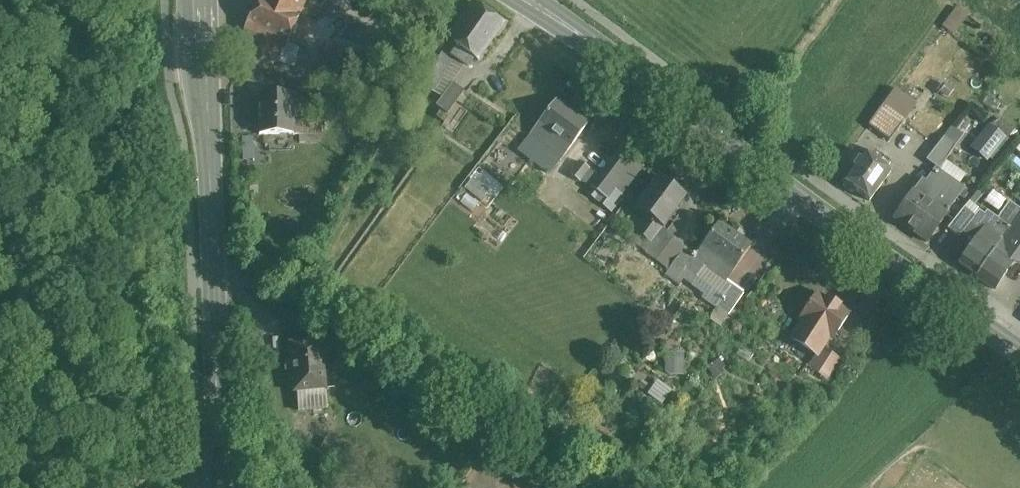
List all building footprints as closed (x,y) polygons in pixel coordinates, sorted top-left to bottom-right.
[(246,24),(240,44),(239,46),(241,47),(242,44),(266,56),(275,38),(287,43),(300,14),(306,0),(257,0),(246,24)] [(504,23),(473,2),(447,39),(458,46),(452,54),(466,63),(471,56),(478,61),(504,23)] [(956,8),(943,26),(954,34),(967,16),(956,8)] [(275,38),(266,56),(297,70),(306,52),(287,43),(275,38)] [(344,68),(353,53),(332,40),(323,56),(344,68)] [(448,60),(433,52),(416,83),(432,91),(448,60)] [(452,83),(436,106),(447,114),(464,92),(452,83)] [(292,93),(259,94),(259,133),(293,133),(293,120),(292,93)] [(556,102),(538,126),(569,150),(587,126),(556,102)] [(905,121),(883,105),(869,125),(890,141),(905,121)] [(317,120),(293,120),(293,133),(317,132),(317,120)] [(1005,136),(990,124),(972,147),(987,159),(1005,136)] [(569,150),(538,126),(530,136),(561,160),(569,150)] [(944,136),(926,158),(938,168),(946,158),(948,159),(950,155),(948,154),(955,145),(944,136)] [(620,150),(591,189),(607,201),(614,191),(623,199),(645,170),(620,150)] [(870,157),(863,152),(843,179),(844,180),(844,184),(852,190),(856,189),(869,199),(890,172),(885,168),(889,163),(874,151),(870,157)] [(589,170),(579,163),(569,175),(579,183),(589,170)] [(686,199),(659,178),(636,209),(647,217),(661,228),(663,229),(686,199)] [(951,201),(924,182),(917,193),(915,191),(897,216),(928,238),(946,213),(944,212),(951,201)] [(997,219),(1007,226),(1006,227),(1008,229),(1009,228),(1019,213),(1019,210),(1009,202),(997,219)] [(964,208),(948,228),(959,237),(962,233),(975,216),(964,208)] [(976,275),(977,276),(976,276),(994,289),(1018,255),(1019,252),(1019,213),(1009,228),(1008,229),(1003,236),(1003,237),(976,275)] [(1003,236),(975,216),(962,233),(974,241),(958,263),(976,275),(1003,237),(1003,236)] [(636,232),(634,234),(648,244),(661,228),(647,217),(636,232)] [(750,248),(719,224),(695,255),(688,265),(700,274),(705,267),(724,282),(750,248)] [(648,244),(634,234),(636,232),(635,231),(628,240),(643,252),(648,244)] [(685,247),(665,273),(681,285),(683,282),(686,278),(681,274),(688,265),(695,255),(685,247)] [(716,307),(731,286),(724,282),(705,267),(700,274),(688,265),(681,274),(686,278),(683,282),(716,307)] [(744,295),(731,286),(716,307),(729,316),(744,295)] [(849,313),(817,291),(800,317),(803,320),(792,337),(817,354),(822,347),(829,337),(832,339),(849,313)] [(729,316),(716,307),(711,316),(723,324),(729,316)] [(322,339),(289,342),(294,390),(297,389),(326,387),(323,349),(333,349),(335,343),(327,340),(322,340),(322,339)] [(841,359),(822,347),(817,354),(808,366),(827,379),(841,359)] [(669,374),(686,375),(687,351),(669,351),(669,374)] [(326,387),(297,389),(299,408),(328,405),(326,387)]
